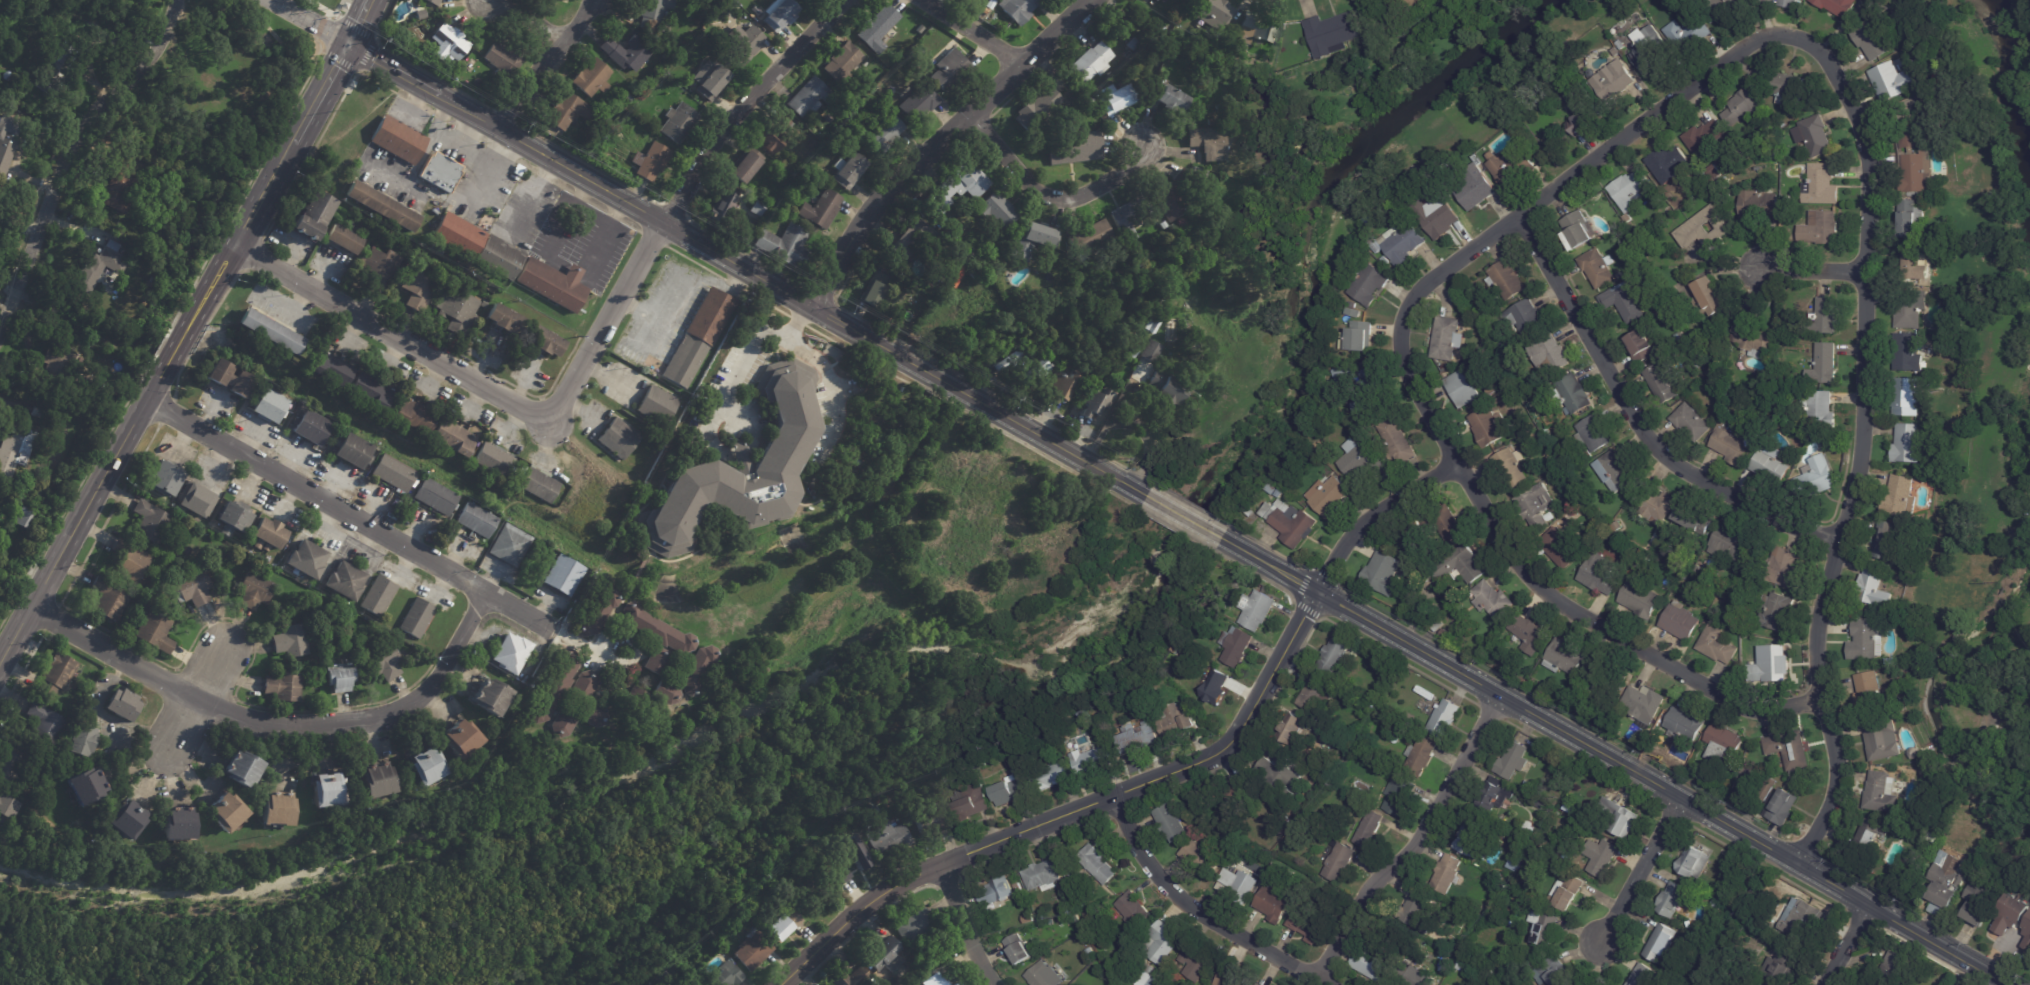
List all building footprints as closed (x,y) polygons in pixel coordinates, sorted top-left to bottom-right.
[(638,16),(641,0),(673,0),(670,12),(664,11),(661,24),(673,27),(670,37),(637,29),(640,16),(638,16)] [(763,12),(773,0),(787,0),(797,9),(792,15),(793,17),(785,26),(783,24),(775,33),(760,21),(766,14),(763,12)] [(985,6),(988,0),(995,0),(996,1),(990,10),(985,6)] [(1001,1),(1000,0),(1043,0),(1030,13),(1032,15),(1019,28),(997,4),(1001,1)] [(1191,6),(1195,0),(1219,0),(1223,0),(1229,4),(1228,5),(1235,10),(1221,33),(1195,17),(1199,12),(1191,6)] [(1399,16),(1388,0),(1423,0),(1399,16)] [(1429,0),(1412,0),(1419,9),(1429,0)] [(1705,4),(1703,0),(1748,0),(1750,3),(1711,25),(1701,7),(1705,4)] [(1780,6),(1781,0),(1798,0),(1796,9),(1780,6)] [(1810,1),(1811,0),(1858,0),(1846,20),(1826,8),(1825,10),(1810,1)] [(734,3),(739,8),(733,14),(728,9),(734,3)] [(889,6),(900,17),(879,39),(886,46),(877,56),(856,36),(862,28),(860,26),(868,18),(870,20),(886,3),(889,6)] [(762,12),(758,17),(754,13),(758,9),(762,12)] [(424,17),(416,20),(414,12),(423,10),(425,17),(424,17)] [(1303,22),(1320,16),(1322,21),(1355,10),(1364,36),(1346,42),(1348,48),(1316,60),(1303,22)] [(1248,12),(1280,22),(1273,45),(1252,39),(1249,46),(1235,42),(1245,11),(1248,12)] [(1871,61),(1863,47),(1860,48),(1850,32),(1873,18),(1892,50),(1872,62),(1871,61)] [(1714,38),(1688,56),(1671,31),(1678,26),(1682,33),(1701,19),(1714,38)] [(442,21),(450,29),(451,27),(462,36),(461,38),(469,44),(454,61),(445,54),(439,61),(430,54),(437,45),(428,37),(441,21),(442,21)] [(765,39),(757,46),(759,48),(743,65),(727,50),(737,39),(733,36),(740,28),(744,31),(751,25),(765,38),(765,39)] [(1653,72),(1646,77),(1631,56),(1635,52),(1633,49),(1628,53),(1623,45),(1626,43),(1623,39),(1631,34),(1632,35),(1641,29),(1643,33),(1653,25),(1675,57),(1653,72)] [(646,58),(632,73),(625,66),(621,70),(606,57),(617,45),(623,51),(627,47),(623,43),(635,30),(654,48),(646,58)] [(1125,45),(1133,38),(1139,44),(1131,52),(1125,45)] [(860,61),(838,83),(822,68),(830,60),(828,58),(847,39),(849,40),(847,42),(863,57),(860,61)] [(1107,51),(1113,56),(1105,64),(1107,67),(1097,77),(1094,73),(1083,84),(1067,67),(1088,47),(1090,49),(1098,41),(1107,51)] [(517,48),(525,53),(504,85),(493,77),(498,69),(482,58),(491,43),(500,49),(502,46),(509,51),(513,45),(517,48)] [(908,52),(916,45),(922,52),(914,59),(908,52)] [(955,50),(972,70),(945,95),(929,78),(939,70),(934,65),(953,48),(955,50)] [(588,99),(569,81),(585,65),(586,66),(594,57),(611,73),(603,81),(608,86),(601,93),(597,89),(588,99)] [(716,92),(711,99),(703,92),(700,95),(692,89),(697,84),(690,78),(708,57),(728,73),(721,81),(724,84),(716,92)] [(1876,85),(1869,72),(1890,63),(1890,64),(1901,59),(1904,64),(1902,65),(1905,73),(1911,70),(1919,88),(1884,104),(1876,85)] [(1625,66),(1636,82),(1625,90),(1626,92),(1608,105),(1591,82),(1621,60),(1625,66)] [(1324,77),(1321,72),(1332,66),(1335,72),(1324,77)] [(1380,75),(1388,71),(1391,78),(1383,81),(1380,75)] [(1789,76),(1805,80),(1799,109),(1777,104),(1778,97),(1766,94),(1771,72),(1789,76)] [(784,103),(812,75),(834,96),(826,105),(818,98),(816,100),(820,104),(810,115),(806,112),(799,119),(784,103)] [(1154,115),(1144,109),(1158,82),(1189,99),(1180,116),(1173,111),(1171,114),(1160,108),(1156,116),(1154,115)] [(929,91),(939,102),(928,113),(928,112),(914,125),(897,107),(922,84),(929,91)] [(1118,112),(1107,118),(1094,95),(1112,85),(1115,90),(1126,84),(1136,102),(1118,112)] [(1052,90),(1060,98),(1028,127),(1014,112),(1029,99),(1031,101),(1048,85),(1052,90)] [(1720,110),(1737,97),(1737,95),(1747,88),(1764,110),(1734,133),(1718,112),(1720,110)] [(582,119),(573,114),(562,132),(545,122),(551,112),(549,111),(562,90),(594,110),(587,122),(582,119)] [(1235,92),(1243,92),(1243,101),(1235,101),(1235,92)] [(627,94),(632,98),(629,102),(624,98),(627,94)] [(698,118),(676,146),(659,132),(668,120),(663,116),(670,108),(674,111),(681,103),(699,118),(698,118)] [(1587,131),(1578,139),(1566,126),(1593,104),(1604,117),(1587,131)] [(754,141),(779,112),(790,123),(778,137),(784,143),(772,156),(754,141)] [(422,133),(429,137),(414,165),(370,141),(385,113),(422,133)] [(903,128),(888,143),(890,145),(879,156),(863,140),(875,129),(870,125),(877,119),(881,123),(891,113),(904,127),(903,128)] [(10,166),(0,162),(0,126),(5,114),(25,122),(19,136),(22,138),(18,150),(17,149),(10,166)] [(1822,115),(1827,128),(1825,129),(1833,151),(1813,159),(1799,124),(1822,115)] [(595,128),(591,125),(596,119),(600,123),(595,128)] [(1708,148),(1696,157),(1681,138),(1697,126),(1699,130),(1705,125),(1706,126),(1715,119),(1726,134),(1708,148)] [(1927,147),(1927,161),(1931,160),(1932,184),(1926,184),(1927,193),(1900,193),(1900,181),(1903,181),(1902,156),(1922,155),(1921,148),(1901,148),(1898,125),(1924,121),(1926,142),(1927,147)] [(841,124),(851,134),(845,140),(835,130),(841,124)] [(1231,135),(1231,143),(1226,143),(1227,161),(1205,162),(1205,153),(1202,153),(1202,147),(1189,147),(1188,130),(1231,128),(1231,135)] [(1098,132),(1100,158),(1049,164),(1046,136),(1098,131),(1098,132)] [(854,135),(860,141),(856,144),(851,138),(854,135)] [(663,164),(656,174),(655,173),(649,183),(633,173),(637,167),(628,162),(634,151),(642,156),(651,141),(670,152),(663,164)] [(592,146),(601,151),(597,158),(588,152),(592,146)] [(1688,160),(1690,163),(1682,169),(1685,172),(1666,187),(1645,162),(1664,146),(1670,153),(1677,147),(1688,160)] [(764,160),(755,170),(755,169),(741,186),(727,174),(746,152),(748,153),(751,148),(764,159),(764,160)] [(1535,170),(1506,191),(1487,165),(1491,163),(1487,157),(1493,152),(1497,157),(1500,155),(1502,157),(1514,148),(1521,157),(1526,154),(1537,169),(1535,170)] [(459,165),(446,191),(416,174),(428,153),(430,154),(432,150),(460,165),(459,165)] [(855,182),(846,192),(830,178),(837,171),(832,166),(839,158),(843,162),(851,152),(865,165),(860,171),(862,173),(855,182)] [(935,216),(921,202),(946,178),(945,177),(950,173),(951,173),(964,160),(972,168),(974,166),(991,184),(974,201),(965,191),(958,197),(954,192),(947,199),(951,203),(937,218),(944,225),(938,231),(929,221),(935,216)] [(1445,171),(1442,167),(1451,160),(1454,165),(1445,171)] [(1484,172),(1499,192),(1471,212),(1456,191),(1463,186),(1461,184),(1471,177),(1467,171),(1477,163),(1484,172)] [(1835,166),(1835,181),(1833,181),(1832,187),(1839,187),(1839,195),(1841,195),(1840,205),(1803,204),(1804,184),(1809,184),(1810,164),(1835,165),(1835,166)] [(1717,169),(1721,174),(1713,182),(1705,172),(1714,165),(1717,169)] [(1190,172),(1191,167),(1208,171),(1206,178),(1190,174),(1190,172)] [(1628,214),(1626,215),(1607,189),(1624,176),(1625,177),(1628,175),(1630,177),(1640,169),(1651,185),(1640,193),(1642,196),(1633,203),(1637,207),(1628,214)] [(352,178),(419,216),(410,231),(343,194),(352,178)] [(1169,224),(1152,197),(1178,180),(1187,195),(1179,200),(1186,212),(1169,224)] [(322,225),(321,226),(319,225),(310,239),(288,226),(298,211),(300,212),(314,188),(336,201),(322,225)] [(842,200),(836,208),(838,209),(823,232),(796,214),(804,202),(812,208),(826,188),(842,199),(842,200)] [(736,198),(719,229),(702,219),(719,189),(736,198)] [(1438,190),(1461,220),(1451,227),(1453,230),(1437,242),(1411,208),(1437,189),(1438,190)] [(1001,196),(1019,215),(1003,231),(1000,228),(996,231),(975,209),(995,190),(1001,196)] [(1776,221),(1740,219),(1741,195),(1740,195),(1740,191),(1758,192),(1758,194),(1779,195),(1778,221),(1776,221)] [(1150,214),(1129,224),(1137,239),(1125,244),(1109,213),(1141,196),(1150,214)] [(755,200),(765,206),(758,217),(748,211),(755,200)] [(1922,231),(1917,231),(1916,240),(1910,240),(1910,243),(1904,243),(1904,239),(1900,239),(1900,222),(1898,222),(1899,201),(1916,202),(1916,208),(1924,208),(1923,231),(1922,231)] [(1708,248),(1707,250),(1699,239),(1684,250),(1672,234),(1713,205),(1732,231),(1708,248)] [(445,209),(484,232),(469,258),(428,233),(442,208),(445,209)] [(1590,222),(1591,222),(1600,239),(1573,254),(1564,237),(1567,235),(1561,223),(1581,211),(1588,224),(1590,222)] [(1838,234),(1838,239),(1836,239),(1836,246),(1818,245),(1818,243),(1798,243),(1799,226),(1810,227),(1811,212),(1837,213),(1836,223),(1839,223),(1838,234)] [(930,257),(916,246),(903,262),(888,250),(916,217),(944,241),(930,258),(930,257)] [(1067,238),(1103,219),(1112,237),(1101,242),(1105,249),(1079,263),(1067,238)] [(1158,223),(1163,220),(1167,226),(1162,229),(1158,223)] [(1048,227),(1055,230),(1055,231),(1059,232),(1054,250),(1034,244),(1028,264),(1008,258),(1013,241),(1017,243),(1019,236),(1022,237),(1027,221),(1048,227)] [(354,254),(324,237),(332,222),(363,239),(354,254)] [(763,252),(753,246),(763,229),(780,239),(790,223),(809,234),(801,248),(807,252),(796,271),(763,252)] [(1426,244),(1414,253),(1413,251),(1410,254),(1414,259),(1399,270),(1393,262),(1394,261),(1379,241),(1399,226),(1403,231),(1412,223),(1427,243),(1426,244)] [(523,254),(509,279),(472,258),(487,232),(524,253),(523,254)] [(740,241),(743,237),(749,241),(746,245),(740,241)] [(1378,255),(1369,243),(1376,238),(1385,250),(1378,255)] [(107,247),(111,239),(123,246),(107,275),(105,273),(92,296),(74,286),(89,260),(93,263),(98,255),(101,257),(107,247)] [(431,241),(442,247),(439,253),(427,247),(431,241)] [(387,281),(361,267),(371,247),(383,253),(386,248),(402,257),(389,282),(387,281)] [(1589,278),(1586,272),(1584,273),(1577,260),(1598,249),(1604,260),(1612,256),(1616,263),(1608,267),(1616,281),(1597,292),(1589,278)] [(1923,253),(1924,253),(1924,267),(1932,268),(1931,281),(1905,280),(1906,252),(1923,253)] [(590,290),(576,314),(518,282),(531,258),(567,277),(573,265),(586,272),(579,284),(590,290)] [(1392,280),(1382,295),(1378,292),(1375,297),(1378,299),(1371,310),(1349,294),(1359,280),(1352,274),(1363,258),(1392,279),(1392,280)] [(1391,264),(1388,267),(1383,261),(1386,258),(1391,263),(1391,264)] [(1516,272),(1527,290),(1507,303),(1497,286),(1492,289),(1487,281),(1492,278),(1488,272),(1509,260),(1516,272)] [(962,265),(966,268),(960,278),(956,275),(962,265)] [(418,271),(438,283),(419,314),(403,304),(410,292),(399,286),(410,266),(418,271)] [(894,281),(888,292),(884,289),(872,309),(858,301),(869,282),(867,281),(874,270),(894,281)] [(1709,278),(1717,292),(1720,291),(1724,298),(1722,299),(1727,310),(1711,319),(1708,313),(1701,317),(1692,301),(1699,297),(1693,286),(1709,277),(1709,278)] [(1620,310),(1617,304),(1605,311),(1598,298),(1626,283),(1631,291),(1635,289),(1641,301),(1638,302),(1646,316),(1629,325),(1620,310)] [(735,300),(736,301),(711,346),(684,331),(709,286),(735,300)] [(458,339),(445,332),(453,318),(444,313),(442,316),(436,313),(438,310),(433,306),(441,292),(445,294),(447,289),(460,297),(463,291),(480,301),(482,296),(489,300),(485,308),(478,304),(458,339)] [(1929,296),(1928,311),(1923,311),(1922,330),(1918,329),(1918,331),(1914,331),(1914,330),(1896,329),(1898,291),(1929,293),(1929,296)] [(578,307),(584,311),(592,296),(585,292),(578,307)] [(1532,301),(1537,309),(1539,308),(1549,325),(1526,339),(1517,325),(1511,329),(1505,319),(1511,315),(1509,311),(1530,298),(1532,301)] [(1819,299),(1834,299),(1833,312),(1836,312),(1836,325),(1837,325),(1837,335),(1803,334),(1803,324),(1817,325),(1818,299),(1819,299)] [(517,334),(509,329),(507,332),(493,323),(494,321),(486,316),(495,302),(525,320),(517,334)] [(1346,316),(1350,303),(1357,305),(1355,311),(1362,313),(1359,321),(1346,316)] [(299,340),(291,354),(234,322),(243,306),(300,338),(299,340)] [(1741,312),(1754,316),(1750,327),(1774,336),(1768,354),(1754,349),(1753,353),(1739,349),(1740,345),(1735,344),(1740,330),(1735,328),(1740,312),(1741,312)] [(1144,329),(1151,316),(1155,319),(1159,319),(1161,322),(1154,335),(1150,335),(1148,332),(1144,329)] [(1441,318),(1461,322),(1453,363),(1431,359),(1439,317),(1441,318)] [(1177,320),(1177,342),(1167,341),(1168,320),(1177,320)] [(1372,324),(1371,354),(1340,352),(1341,334),(1349,335),(1349,330),(1352,330),(1352,323),(1372,324)] [(551,354),(549,352),(547,355),(532,346),(533,344),(526,339),(535,324),(565,341),(556,357),(551,354)] [(1636,364),(1623,342),(1642,329),(1650,341),(1651,341),(1649,336),(1653,333),(1664,350),(1658,354),(1656,351),(1653,353),(1654,355),(1637,365),(1636,364)] [(667,364),(684,333),(708,347),(685,389),(661,375),(667,364)] [(1553,335),(1561,348),(1563,347),(1573,365),(1545,381),(1539,371),(1541,370),(1529,349),(1553,334),(1553,335)] [(1896,351),(1896,335),(1920,335),(1920,356),(1925,356),(1924,373),(1895,372),(1896,351)] [(1163,349),(1154,365),(1141,357),(1150,341),(1163,348),(1163,349)] [(1133,362),(1123,353),(1131,343),(1142,351),(1133,362)] [(1836,346),(1835,369),(1837,369),(1837,385),(1807,384),(1807,371),(1816,371),(1817,344),(1836,345),(1836,346)] [(1523,353),(1520,349),(1526,345),(1528,349),(1523,353)] [(77,381),(75,390),(66,387),(65,396),(20,385),(22,374),(36,377),(38,369),(48,371),(49,366),(45,365),(50,347),(81,355),(80,360),(82,360),(77,381)] [(342,387),(305,367),(315,350),(325,355),(326,353),(353,367),(342,387)] [(996,374),(991,367),(1015,352),(1022,363),(999,378),(996,374)] [(241,397),(227,389),(229,386),(223,383),(221,386),(205,377),(217,357),(232,366),(228,373),(233,376),(237,369),(253,378),(242,398),(241,397)] [(804,365),(814,370),(816,379),(807,392),(816,428),(790,474),(793,485),(799,483),(802,494),(788,518),(744,528),(726,521),(729,515),(704,501),(701,502),(686,526),(694,527),(694,544),(689,551),(664,557),(639,545),(633,520),(638,513),(646,509),(652,507),(673,467),(709,459),(735,473),(728,444),(741,440),(748,468),(773,422),(768,401),(764,402),(762,398),(757,399),(753,387),(767,363),(792,358),(804,365)] [(1025,386),(1018,377),(1041,359),(1050,371),(1027,389),(1025,386)] [(1662,366),(1679,397),(1662,407),(1644,374),(1661,364),(1662,366)] [(1333,372),(1349,365),(1355,380),(1339,387),(1333,372)] [(1378,407),(1354,417),(1349,406),(1359,401),(1353,387),(1361,384),(1357,376),(1373,368),(1388,403),(1378,407)] [(1147,385),(1144,383),(1153,369),(1197,395),(1184,417),(1154,399),(1158,392),(1147,385)] [(1465,371),(1481,398),(1460,411),(1443,382),(1464,369),(1465,371)] [(358,371),(393,391),(382,410),(347,389),(358,371)] [(1073,387),(1063,404),(1046,393),(1057,376),(1065,380),(1068,374),(1078,380),(1073,387)] [(1575,375),(1580,384),(1582,383),(1591,398),(1589,399),(1593,406),(1573,417),(1555,387),(1575,375)] [(1921,380),(1920,418),(1894,417),(1896,379),(1921,380)] [(1489,396),(1485,390),(1498,382),(1501,389),(1489,396)] [(653,385),(679,400),(665,425),(636,409),(650,384),(653,385)] [(269,392),(286,402),(274,425),(249,411),(262,388),(269,392)] [(1108,411),(1102,407),(1096,419),(1089,415),(1086,422),(1079,418),(1085,406),(1079,403),(1087,389),(1099,395),(1102,389),(1115,396),(1108,411)] [(1832,394),(1832,415),(1836,415),(1836,431),(1808,430),(1809,412),(1802,411),(1802,399),(1809,399),(1809,392),(1832,393),(1832,394)] [(402,394),(438,415),(426,435),(390,414),(402,394)] [(1493,399),(1500,395),(1504,402),(1497,406),(1493,399)] [(1689,405),(1713,429),(1697,445),(1681,428),(1679,430),(1669,420),(1687,403),(1689,405)] [(33,416),(36,406),(48,409),(45,419),(33,416)] [(1484,451),(1467,419),(1489,407),(1494,417),(1500,414),(1507,426),(1501,429),(1506,438),(1484,451)] [(324,420),(330,423),(326,430),(331,433),(326,441),(321,439),(317,446),(290,431),(302,408),(324,420)] [(71,410),(69,419),(62,417),(64,409),(71,410)] [(24,485),(0,477),(0,456),(14,412),(33,419),(34,419),(30,431),(40,435),(24,485)] [(1597,417),(1614,444),(1593,456),(1586,444),(1581,448),(1574,437),(1580,434),(1576,427),(1596,415),(1597,417)] [(617,418),(640,437),(621,461),(596,439),(615,416),(617,418)] [(464,429),(477,437),(464,458),(430,437),(442,417),(464,429)] [(1403,431),(1417,457),(1399,467),(1376,427),(1395,417),(1403,431)] [(1720,454),(1710,448),(1714,439),(1712,438),(1722,421),(1750,436),(1750,435),(1759,439),(1742,470),(1726,462),(1728,458),(1720,454)] [(1921,426),(1923,426),(1923,440),(1929,440),(1928,451),(1922,451),(1922,464),(1892,463),(1893,446),(1897,446),(1898,425),(1921,426)] [(360,468),(358,471),(331,455),(344,432),(371,447),(367,454),(373,458),(369,466),(363,463),(360,468)] [(1549,435),(1552,442),(1547,444),(1544,438),(1549,435)] [(1362,442),(1387,470),(1361,493),(1336,464),(1348,454),(1342,448),(1352,440),(1357,446),(1362,442)] [(510,456),(515,459),(504,479),(472,461),(484,441),(510,456)] [(1496,470),(1491,460),(1510,449),(1513,454),(1520,451),(1525,461),(1519,464),(1530,483),(1510,494),(1496,470)] [(1581,453),(1587,450),(1591,458),(1586,461),(1581,453)] [(1615,451),(1629,470),(1633,467),(1641,477),(1615,496),(1593,466),(1614,450),(1615,451)] [(1772,451),(1781,456),(1778,461),(1791,468),(1778,490),(1749,473),(1762,451),(1768,455),(1771,450),(1772,451)] [(403,492),(402,495),(395,491),(396,488),(368,473),(380,452),(415,472),(412,477),(416,479),(412,487),(407,484),(403,492)] [(1820,491),(1802,498),(1800,494),(1794,496),(1787,479),(1799,474),(1796,467),(1804,464),(1802,459),(1819,452),(1831,482),(1826,484),(1827,488),(1820,491)] [(856,458),(865,462),(861,469),(852,464),(856,458)] [(187,473),(174,497),(149,484),(162,460),(187,473)] [(555,481),(560,484),(549,504),(517,486),(529,466),(555,481)] [(1910,478),(1907,496),(1912,497),(1910,509),(1904,508),(1903,518),(1877,514),(1881,492),(1885,492),(1888,473),(1910,477),(1910,478)] [(1572,474),(1575,480),(1571,483),(1567,476),(1572,474)] [(453,503),(446,517),(411,497),(423,476),(457,496),(453,503)] [(1334,477),(1350,492),(1336,507),(1339,510),(1328,522),(1308,503),(1309,502),(1305,497),(1324,476),(1330,482),(1334,477)] [(197,480),(223,495),(211,518),(184,503),(197,480)] [(1544,517),(1548,525),(1535,533),(1527,520),(1525,521),(1513,501),(1543,483),(1556,506),(1543,513),(1545,516),(1544,517)] [(1266,491),(1270,485),(1284,494),(1280,500),(1266,491)] [(36,501),(42,486),(49,489),(43,503),(36,501)] [(1647,488),(1660,498),(1665,492),(1678,502),(1658,529),(1638,514),(1642,509),(1633,502),(1645,487),(1647,488)] [(1914,498),(1906,497),(1905,518),(1913,518),(1914,498)] [(1580,503),(1584,498),(1588,501),(1583,506),(1580,503)] [(135,511),(142,499),(175,516),(160,545),(137,533),(146,517),(135,511)] [(1303,511),(1318,523),(1312,530),(1315,532),(1307,541),(1306,539),(1296,552),(1280,540),(1284,535),(1259,516),(1268,504),(1274,508),(1280,500),(1299,515),(1303,511)] [(254,517),(245,534),(234,528),(227,539),(218,534),(225,522),(218,519),(228,501),(237,506),(239,503),(250,509),(248,512),(255,516),(254,517)] [(489,514),(498,519),(487,540),(456,522),(467,502),(489,514)] [(1683,503),(1717,522),(1707,540),(1673,521),(1683,503)] [(25,505),(39,512),(30,529),(16,522),(25,505)] [(1454,517),(1465,535),(1446,546),(1438,531),(1414,544),(1411,539),(1413,538),(1408,530),(1448,506),(1454,517)] [(291,533),(281,549),(273,544),(268,552),(261,547),(260,550),(253,546),(258,538),(253,535),(265,516),(273,521),(274,518),(285,525),(285,527),(292,531),(291,533)] [(1872,530),(1874,519),(1892,522),(1892,524),(1894,524),(1887,561),(1867,557),(1872,530)] [(514,568),(486,552),(503,522),(531,538),(514,568)] [(1610,527),(1619,522),(1623,530),(1614,535),(1610,527)] [(1724,525),(1735,531),(1734,532),(1748,539),(1752,540),(1740,564),(1721,554),(1718,558),(1710,554),(1713,550),(1709,547),(1721,524),(1724,525)] [(1570,544),(1581,556),(1564,572),(1537,544),(1554,528),(1570,544)] [(114,549),(120,538),(154,557),(139,585),(117,573),(126,557),(114,550),(114,549)] [(313,542),(333,553),(327,563),(328,564),(327,566),(328,567),(320,581),(289,563),(297,550),(299,551),(306,538),(313,542)] [(1475,556),(1478,561),(1477,561),(1486,574),(1469,586),(1457,569),(1438,583),(1430,571),(1466,544),(1475,556)] [(1786,550),(1800,555),(1797,565),(1805,567),(1797,591),(1755,578),(1757,573),(1763,575),(1768,558),(1772,559),(1776,547),(1786,550)] [(1399,570),(1392,582),(1399,586),(1391,599),(1360,582),(1368,568),(1369,569),(1380,550),(1403,563),(1399,570)] [(1610,560),(1618,565),(1610,578),(1619,584),(1611,598),(1600,591),(1598,594),(1577,581),(1595,551),(1610,560)] [(568,596),(567,596),(540,581),(555,553),(583,568),(568,596)] [(370,576),(365,584),(367,585),(365,588),(366,588),(359,602),(327,584),(334,571),(337,573),(345,559),(371,574),(370,576)] [(1877,581),(1875,589),(1889,593),(1885,608),(1850,598),(1857,573),(1859,573),(1862,563),(1880,568),(1877,581)] [(211,601),(198,609),(193,598),(187,601),(176,581),(204,566),(215,587),(209,590),(214,600),(211,601)] [(256,609),(243,603),(248,593),(242,590),(252,570),(280,585),(270,605),(264,601),(258,611),(256,609)] [(1682,574),(1688,577),(1685,582),(1679,578),(1682,574)] [(105,616),(93,609),(102,594),(91,588),(99,575),(133,595),(117,623),(105,616)] [(398,588),(381,619),(361,607),(378,577),(398,588)] [(1486,581),(1493,590),(1494,589),(1499,595),(1503,591),(1515,606),(1496,622),(1485,610),(1481,613),(1473,603),(1477,600),(1471,593),(1485,581),(1486,581)] [(1635,615),(1636,613),(1618,604),(1630,581),(1662,598),(1649,623),(1635,615)] [(617,595),(618,599),(614,607),(609,608),(596,634),(589,635),(582,637),(576,633),(574,626),(575,621),(584,618),(598,592),(609,589),(616,592),(617,595)] [(1276,603),(1264,625),(1262,624),(1257,633),(1239,623),(1245,611),(1238,607),(1245,594),(1252,598),(1257,590),(1277,601),(1276,603)] [(1795,601),(1790,616),(1787,615),(1784,622),(1787,623),(1784,635),(1757,627),(1761,615),(1765,617),(1767,610),(1760,608),(1764,596),(1771,599),(1772,594),(1795,601)] [(420,600),(437,610),(420,640),(400,629),(417,598),(420,600)] [(639,610),(682,634),(687,633),(694,637),(695,644),(692,650),(679,653),(664,645),(663,647),(638,633),(639,631),(624,622),(620,609),(624,603),(631,601),(637,604),(639,610)] [(1677,638),(1659,627),(1671,605),(1673,606),(1676,601),(1685,607),(1684,609),(1695,615),(1694,617),(1701,621),(1688,644),(1677,638)] [(1895,603),(1902,605),(1900,611),(1894,609),(1895,603)] [(177,645),(171,655),(136,636),(151,608),(176,621),(168,637),(178,642),(177,645)] [(1520,616),(1527,621),(1529,620),(1536,625),(1535,626),(1541,631),(1543,629),(1551,634),(1534,659),(1509,641),(1514,634),(1508,630),(1518,615),(1520,616)] [(1879,625),(1879,635),(1878,635),(1878,655),(1872,655),(1872,659),(1843,659),(1843,656),(1840,656),(1840,641),(1850,641),(1850,635),(1848,635),(1848,620),(1879,620),(1879,625)] [(1436,634),(1431,629),(1440,621),(1445,625),(1436,634)] [(278,652),(275,635),(286,634),(284,626),(307,623),(312,654),(290,658),(289,652),(278,654),(278,652)] [(1728,665),(1720,661),(1718,663),(1696,650),(1711,624),(1724,632),(1723,634),(1728,637),(1726,642),(1740,650),(1730,667),(1728,665)] [(1253,638),(1244,654),(1246,655),(1241,664),(1240,662),(1236,669),(1220,660),(1227,648),(1218,644),(1225,631),(1229,634),(1234,626),(1238,628),(1254,637),(1253,638)] [(1443,630),(1452,634),(1449,641),(1439,637),(1443,630)] [(514,678),(500,669),(501,668),(489,661),(504,633),(517,640),(518,638),(532,646),(514,678)] [(1336,637),(1350,646),(1331,677),(1316,667),(1324,655),(1322,654),(1327,645),(1329,646),(1335,636),(1336,637)] [(1561,640),(1570,645),(1569,648),(1573,651),(1575,647),(1591,657),(1577,680),(1561,670),(1558,675),(1544,666),(1547,662),(1545,660),(1559,638),(1561,640)] [(402,675),(388,683),(384,674),(375,679),(364,659),(395,642),(405,660),(398,664),(404,674),(402,675)] [(680,687),(679,681),(697,648),(709,645),(716,649),(718,656),(714,662),(709,664),(698,682),(700,688),(696,695),(688,697),(682,693),(680,687)] [(1169,651),(1173,646),(1181,651),(1178,657),(1169,651)] [(661,673),(659,677),(642,667),(651,650),(659,647),(667,652),(669,659),(661,673)] [(1787,647),(1787,658),(1789,658),(1789,683),(1748,684),(1748,668),(1756,668),(1755,656),(1765,655),(1765,648),(1787,647)] [(578,665),(570,679),(572,680),(556,706),(555,705),(546,720),(534,724),(528,720),(525,713),(528,708),(534,705),(560,662),(557,658),(560,650),(567,648),(575,652),(578,665)] [(77,664),(62,691),(57,689),(51,700),(33,690),(54,651),(77,664)] [(1510,656),(1515,659),(1510,668),(1505,664),(1510,656)] [(1485,662),(1488,657),(1493,661),(1490,666),(1485,662)] [(1228,677),(1222,690),(1226,692),(1218,707),(1199,697),(1204,687),(1199,685),(1209,667),(1213,669),(1214,668),(1229,676),(1228,677)] [(349,692),(335,694),(335,685),(330,686),(329,684),(333,684),(331,671),(357,668),(359,682),(356,682),(356,687),(352,687),(353,692),(349,692)] [(1159,669),(1164,674),(1160,678),(1155,673),(1159,669)] [(587,698),(586,700),(569,690),(579,672),(587,670),(595,674),(597,683),(587,698)] [(306,673),(304,702),(278,700),(279,695),(267,694),(269,675),(280,676),(281,671),(306,673)] [(1880,689),(1885,713),(1863,717),(1855,677),(1877,672),(1880,689)] [(1305,690),(1309,682),(1306,680),(1311,673),(1328,684),(1323,692),(1331,696),(1326,706),(1317,700),(1313,708),(1299,700),(1305,690)] [(672,684),(677,687),(679,695),(674,703),(666,705),(649,695),(659,678),(672,684)] [(494,683),(509,692),(494,718),(472,705),(474,702),(468,699),(480,679),(490,685),(492,682),(494,683)] [(1184,683),(1189,688),(1186,691),(1181,686),(1184,683)] [(621,706),(608,699),(612,692),(624,698),(631,685),(647,694),(636,714),(621,706)] [(1589,685),(1598,689),(1595,695),(1586,691),(1589,685)] [(1640,722),(1629,715),(1632,710),(1621,703),(1631,687),(1642,694),(1646,687),(1666,700),(1650,727),(1640,722)] [(131,720),(129,724),(103,708),(114,689),(119,692),(122,689),(136,697),(134,701),(140,705),(131,720)] [(1450,701),(1461,707),(1443,740),(1425,730),(1437,708),(1440,709),(1446,698),(1450,701)] [(588,700),(604,710),(606,718),(602,725),(593,728),(576,718),(587,700),(588,700)] [(24,715),(31,702),(64,720),(56,734),(61,737),(58,743),(53,740),(47,751),(23,737),(33,721),(24,716),(24,715)] [(1196,727),(1184,732),(1185,734),(1163,743),(1152,713),(1177,703),(1178,707),(1189,703),(1198,726),(1196,727)] [(549,726),(560,705),(578,714),(567,735),(559,737),(551,733),(549,726)] [(1082,723),(1076,714),(1086,708),(1091,717),(1082,723)] [(1675,709),(1685,714),(1686,712),(1695,717),(1696,716),(1707,722),(1694,744),(1682,737),(1679,743),(1667,736),(1670,732),(1663,728),(1675,708),(1675,709)] [(1578,716),(1581,710),(1587,713),(1584,719),(1578,716)] [(1292,712),(1308,721),(1294,746),(1275,736),(1290,711),(1292,712)] [(481,742),(457,761),(442,742),(444,740),(440,735),(463,717),(481,742)] [(1895,721),(1903,757),(1871,764),(1868,751),(1869,751),(1865,736),(1867,735),(1865,723),(1887,719),(1888,723),(1895,721)] [(1156,742),(1124,754),(1117,736),(1123,734),(1121,727),(1133,723),(1134,726),(1149,720),(1157,742),(1156,742)] [(95,729),(93,733),(95,734),(88,754),(86,754),(85,758),(66,751),(69,740),(68,740),(71,733),(72,733),(76,723),(95,729)] [(1606,729),(1609,725),(1615,728),(1611,733),(1606,729)] [(1714,727),(1727,733),(1728,732),(1742,738),(1740,740),(1745,742),(1739,754),(1731,750),(1723,767),(1706,759),(1712,746),(1705,743),(1713,726),(1714,727)] [(1803,744),(1809,770),(1786,775),(1782,755),(1765,758),(1761,742),(1801,733),(1803,744)] [(1396,740),(1393,744),(1386,740),(1389,734),(1397,738),(1396,740)] [(1436,746),(1431,756),(1433,757),(1421,779),(1402,769),(1408,758),(1403,755),(1409,744),(1415,747),(1415,746),(1417,742),(1417,743),(1421,736),(1437,745),(1436,746)] [(1515,741),(1529,749),(1524,758),(1529,760),(1522,772),(1517,769),(1511,781),(1498,774),(1493,771),(1500,757),(1503,759),(1514,740),(1515,741)] [(8,787),(0,782),(0,746),(5,749),(24,760),(8,787)] [(437,777),(419,786),(418,785),(415,787),(403,763),(406,762),(403,757),(411,752),(412,754),(418,750),(417,749),(424,746),(427,751),(431,749),(442,770),(443,770),(445,773),(437,777)] [(1116,762),(1102,767),(1103,768),(1089,774),(1088,772),(1082,775),(1081,772),(1078,773),(1070,755),(1081,750),(1083,754),(1097,749),(1098,751),(1109,746),(1116,762)] [(244,788),(221,775),(222,773),(218,771),(230,750),(235,753),(237,750),(259,762),(244,788)] [(1295,766),(1300,769),(1297,773),(1301,776),(1292,788),(1295,791),(1286,802),(1252,773),(1265,756),(1276,765),(1277,763),(1275,761),(1281,754),(1295,766)] [(1073,780),(1038,793),(1030,772),(1065,760),(1073,780)] [(387,768),(393,792),(361,799),(355,773),(360,772),(359,767),(383,761),(384,767),(387,766),(387,768)] [(88,768),(90,772),(92,771),(95,778),(94,778),(96,782),(97,782),(100,789),(98,790),(100,794),(74,807),(60,779),(87,766),(88,768)] [(1748,779),(1750,771),(1760,774),(1757,783),(1748,779)] [(310,807),(307,780),(311,780),(310,774),(335,772),(335,778),(338,778),(341,804),(310,807)] [(1894,793),(1894,798),(1899,798),(1897,815),(1863,810),(1866,793),(1867,793),(1869,783),(1870,783),(1871,772),(1890,775),(1889,779),(1896,780),(1894,793)] [(1024,796),(996,807),(989,788),(1006,781),(1005,778),(1017,773),(1026,795),(1024,796)] [(1416,787),(1399,819),(1381,809),(1388,797),(1383,794),(1395,774),(1417,786),(1416,787)] [(1706,776),(1714,780),(1710,788),(1699,782),(1703,774),(1706,776)] [(1494,777),(1517,790),(1512,798),(1508,796),(1501,809),(1495,805),(1488,817),(1473,809),(1492,776),(1494,777)] [(1795,806),(1791,814),(1792,815),(1785,829),(1750,810),(1758,796),(1760,797),(1770,778),(1778,783),(1772,794),(1779,798),(1782,791),(1798,799),(1795,806)] [(1523,784),(1525,780),(1531,784),(1529,788),(1523,785),(1523,784)] [(1222,793),(1242,781),(1249,793),(1229,805),(1222,793)] [(990,809),(968,818),(969,820),(956,825),(947,800),(956,796),(955,792),(979,782),(990,809)] [(237,819),(223,833),(205,814),(207,811),(204,807),(221,791),(226,796),(228,794),(245,812),(237,819)] [(267,791),(287,792),(286,798),(290,798),(288,826),(257,824),(258,797),(263,797),(263,791),(267,791)] [(8,821),(0,816),(0,794),(18,804),(8,821)] [(124,798),(143,813),(139,818),(143,821),(127,841),(121,837),(120,839),(118,837),(119,835),(102,822),(122,796),(124,798)] [(1531,803),(1535,796),(1547,803),(1543,810),(1531,803)] [(1610,800),(1640,816),(1627,840),(1591,820),(1604,797),(1610,800)] [(939,801),(945,815),(935,820),(929,806),(939,801)] [(1177,812),(1188,836),(1171,844),(1165,832),(1163,833),(1153,812),(1173,803),(1177,812)] [(1566,803),(1575,809),(1572,813),(1563,808),(1566,803)] [(191,814),(192,839),(162,841),(160,813),(165,813),(164,808),(188,807),(188,813),(191,813),(191,814)] [(1384,818),(1366,850),(1352,842),(1371,809),(1384,817),(1384,818)] [(1476,860),(1452,847),(1458,836),(1457,835),(1457,834),(1449,829),(1459,810),(1468,815),(1469,814),(1498,830),(1493,839),(1489,836),(1476,860)] [(934,821),(936,826),(915,834),(910,820),(930,812),(934,821)] [(1884,847),(1881,853),(1875,851),(1869,863),(1851,854),(1868,820),(1884,828),(1891,831),(1888,838),(1888,839),(1885,844),(1883,843),(1882,846),(1884,847)] [(911,843),(887,856),(873,832),(887,824),(890,829),(900,823),(911,843)] [(844,836),(855,829),(858,834),(847,840),(844,836)] [(1942,836),(1937,845),(1928,840),(1932,832),(1942,836)] [(841,838),(855,871),(867,866),(853,833),(841,838)] [(1604,840),(1619,848),(1602,879),(1586,870),(1592,860),(1582,854),(1590,840),(1600,846),(1604,839),(1604,840)] [(1195,840),(1203,849),(1208,844),(1213,850),(1208,854),(1219,866),(1205,880),(1180,854),(1195,840)] [(1340,843),(1356,851),(1339,884),(1322,875),(1327,866),(1325,865),(1330,856),(1331,857),(1339,842),(1340,843)] [(1093,845),(1108,860),(1106,862),(1118,873),(1105,886),(1076,858),(1091,843),(1093,845)] [(1943,850),(1961,861),(1965,855),(1947,844),(1943,850)] [(1679,866),(1691,845),(1712,858),(1697,882),(1677,870),(1679,866)] [(854,877),(853,875),(843,881),(831,862),(853,847),(866,866),(863,868),(864,870),(854,877)] [(1457,876),(1447,896),(1430,887),(1437,873),(1435,872),(1440,863),(1443,864),(1448,854),(1463,862),(1458,871),(1460,872),(1457,876)] [(1963,865),(1958,874),(1960,875),(1963,871),(1968,874),(1957,892),(1959,894),(1950,911),(1944,907),(1939,917),(1929,911),(1934,901),(1929,898),(1937,883),(1930,879),(1938,863),(1937,863),(1942,855),(1950,860),(1953,855),(1965,862),(1963,865)] [(1054,862),(1061,881),(1055,883),(1057,887),(1043,892),(1041,887),(1029,892),(1021,872),(1031,868),(1031,866),(1037,864),(1037,866),(1053,859),(1054,862)] [(833,891),(822,900),(816,892),(800,906),(780,882),(805,861),(819,876),(828,869),(835,878),(831,882),(836,888),(833,891)] [(835,888),(849,876),(838,862),(824,874),(835,888)] [(1231,873),(1237,876),(1240,870),(1258,881),(1245,904),(1229,895),(1232,889),(1217,880),(1224,868),(1231,873)] [(1584,883),(1569,913),(1547,902),(1558,880),(1565,884),(1570,875),(1585,882),(1584,883)] [(982,908),(976,894),(992,887),(990,882),(1006,876),(1014,897),(1003,901),(1005,906),(984,914),(982,908)] [(1068,882),(1072,877),(1079,883),(1074,888),(1068,882)] [(1262,913),(1253,907),(1266,886),(1271,889),(1275,881),(1286,888),(1282,895),(1294,902),(1279,927),(1267,920),(1269,917),(1262,913)] [(1681,885),(1689,890),(1672,920),(1656,911),(1659,906),(1657,905),(1664,891),(1666,892),(1673,881),(1681,885)] [(1019,883),(1022,892),(1016,894),(1013,886),(1019,883)] [(1994,893),(1986,907),(1994,911),(1984,929),(1964,917),(1972,902),(1964,897),(1973,883),(1983,888),(1984,887),(1994,893)] [(1431,896),(1413,928),(1394,917),(1400,906),(1404,908),(1416,886),(1432,895),(1431,896)] [(1090,889),(1096,895),(1084,907),(1077,900),(1089,889),(1090,889)] [(1132,891),(1138,897),(1136,899),(1151,916),(1134,931),(1125,920),(1127,918),(1115,905),(1131,890),(1132,891)] [(2010,894),(2029,905),(2029,912),(2022,927),(2018,925),(2016,929),(2012,927),(2006,938),(1992,930),(1998,920),(1996,919),(2010,894)] [(1751,897),(1760,902),(1751,916),(1743,911),(1751,897)] [(1831,918),(1824,929),(1814,923),(1802,942),(1782,930),(1802,898),(1831,917),(1831,918)] [(1714,900),(1723,906),(1720,911),(1711,906),(1714,900)] [(802,921),(778,944),(763,928),(780,912),(776,908),(783,901),(802,921)] [(1067,903),(1073,901),(1076,909),(1070,912),(1067,903)] [(925,908),(938,930),(907,949),(893,925),(924,906),(925,908)] [(1306,938),(1307,937),(1286,926),(1296,906),(1327,922),(1315,947),(1305,941),(1306,938)] [(1554,916),(1546,947),(1528,942),(1533,922),(1524,919),(1526,909),(1554,916)] [(1070,917),(1077,914),(1080,921),(1073,924),(1070,917)] [(1088,916),(1092,925),(1086,928),(1082,918),(1088,916)] [(1161,921),(1183,939),(1159,967),(1143,953),(1146,949),(1142,945),(1149,936),(1147,935),(1160,920),(1161,921)] [(1671,943),(1660,965),(1643,955),(1660,923),(1677,932),(1671,943)] [(773,951),(750,974),(731,955),(737,949),(736,947),(745,938),(743,936),(752,927),(774,950),(773,951)] [(1027,947),(1033,957),(1018,966),(1003,942),(1018,933),(1027,947)] [(894,940),(901,947),(895,953),(902,960),(890,972),(883,965),(877,971),(869,962),(893,939),(894,940)] [(1194,946),(1213,959),(1195,984),(1181,974),(1188,964),(1186,963),(1184,966),(1177,960),(1189,942),(1194,946)] [(1369,976),(1349,967),(1358,949),(1391,964),(1382,983),(1369,976)] [(1797,971),(1790,984),(1780,984),(1764,977),(1761,983),(1758,981),(1770,956),(1777,960),(1781,950),(1785,951),(1803,960),(1800,966),(1807,969),(1804,975),(1797,971)] [(1896,978),(1891,984),(1886,984),(1876,979),(1884,966),(1893,950),(1907,958),(1900,970),(1904,972),(1899,980),(1896,978)] [(1574,980),(1568,984),(1547,984),(1535,969),(1554,955),(1555,955),(1574,980)] [(1438,968),(1443,956),(1450,959),(1444,971),(1438,968)] [(742,978),(734,984),(702,984),(716,972),(714,970),(726,959),(743,978),(742,978)] [(1064,981),(1060,984),(1032,984),(1024,976),(1043,960),(1050,968),(1052,967),(1056,971),(1064,981)] [(1660,975),(1654,984),(1626,984),(1641,962),(1660,975)] [(1157,980),(1153,984),(1136,984),(1131,981),(1145,963),(1154,970),(1150,975),(1157,980)] [(1455,968),(1459,963),(1463,966),(1460,971),(1455,968)] [(868,974),(857,984),(831,984),(829,983),(842,970),(848,976),(859,965),(868,974)] [(1251,980),(1248,984),(1213,984),(1223,965),(1226,967),(1251,980)] [(1107,974),(1110,970),(1111,970),(1114,966),(1119,970),(1116,974),(1116,975),(1113,979),(1107,974)] [(1436,980),(1433,984),(1408,984),(1404,982),(1413,966),(1426,974),(1436,980)] [(946,980),(950,984),(923,984),(922,983),(936,973),(937,974),(943,982),(946,980)]
